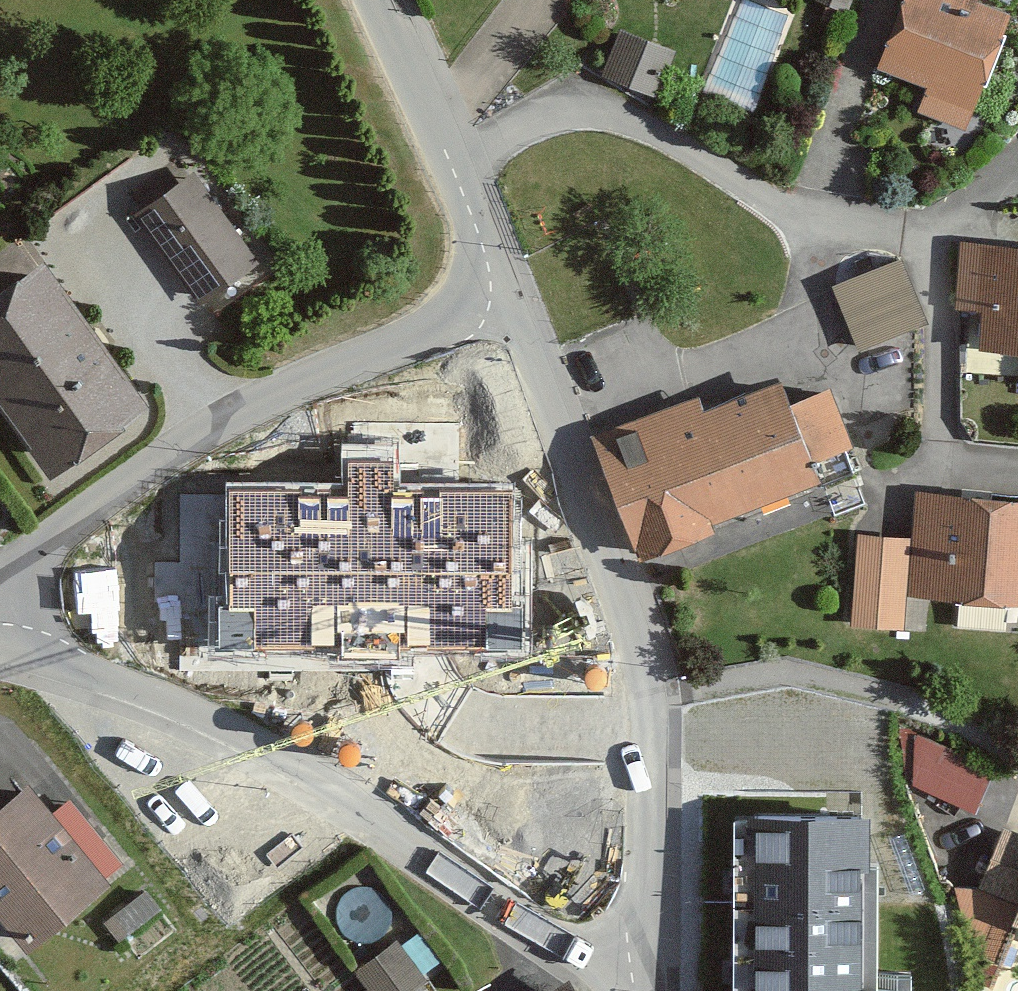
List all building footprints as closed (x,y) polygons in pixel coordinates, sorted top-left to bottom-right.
[(799,9),(829,21),(838,0),(802,0),(799,9)] [(870,74),(920,92),(911,117),(958,134),(1001,17),(968,5),(970,0),(897,0),(870,74)] [(662,54),(607,34),(591,76),(647,96),(662,54)] [(242,260),(178,182),(129,221),(193,299),(242,260)] [(956,244),(949,311),(976,314),(973,345),(1017,350),(1017,250),(956,244)] [(918,323),(892,263),(828,289),(854,350),(918,323)] [(26,265),(0,285),(0,426),(37,474),(131,404),(26,265)] [(842,446),(819,390),(780,406),(771,384),(694,415),(687,396),(582,439),(632,560),(808,489),(798,464),(842,446)] [(517,646),(518,494),(397,492),(398,457),(342,456),(342,495),(226,494),(225,643),(517,646)] [(911,495),(904,597),(1017,606),(1017,503),(911,495)] [(891,632),(900,540),(850,535),(842,627),(891,632)] [(914,779),(978,806),(991,775),(927,749),(914,779)] [(20,788),(0,804),(0,937),(14,954),(100,886),(94,879),(110,866),(63,808),(46,821),(20,788)] [(754,817),(756,990),(864,990),(862,815),(754,817)] [(1007,834),(984,894),(1017,907),(1017,838),(1007,834)] [(150,917),(135,897),(104,920),(119,939),(150,917)] [(386,946),(350,975),(362,990),(403,990),(414,983),(386,946)] [(554,983),(541,990),(560,990),(554,983)]
